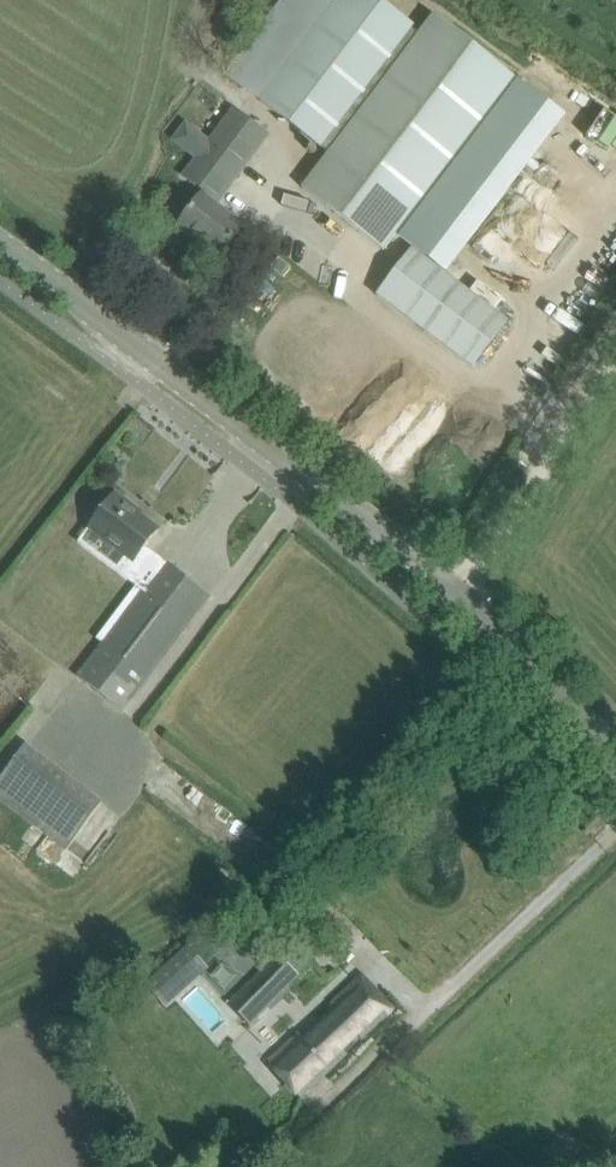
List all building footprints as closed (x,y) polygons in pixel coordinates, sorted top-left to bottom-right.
[(419,34),(374,0),(337,0),(335,4),(323,18),(298,0),(292,0),(232,79),(261,101),(329,153),(302,188),(384,250),(515,77),(434,15),(419,34)] [(198,159),(186,176),(206,191),(218,199),(231,184),(267,136),(234,111),(198,159)] [(194,207),(179,226),(181,228),(183,225),(205,241),(203,244),(219,257),(242,226),(214,205),(218,199),(206,191),(202,196),(194,207)] [(509,321),(413,248),(377,295),(473,369),(509,321)] [(123,712),(196,615),(211,596),(165,561),(161,566),(142,552),(158,531),(131,510),(133,506),(115,492),(101,511),(89,526),(129,557),(123,566),(147,584),(77,677),(123,712)] [(25,746),(0,780),(0,799),(67,850),(102,804),(25,746)] [(240,920),(228,934),(247,952),(253,944),(259,937),(259,926),(252,920),(240,920)] [(229,1002),(252,1025),(301,977),(278,953),(229,1002)] [(301,1099),(376,1026),(394,1009),(362,976),(331,1005),(336,1009),(305,1039),(301,1035),(269,1066),(301,1099)] [(177,1003),(216,1039),(225,1028),(228,1031),(239,1019),(222,1003),(197,980),(177,1003)] [(538,1166),(564,1166),(553,1157),(546,1157),(537,1166),(538,1166)]
